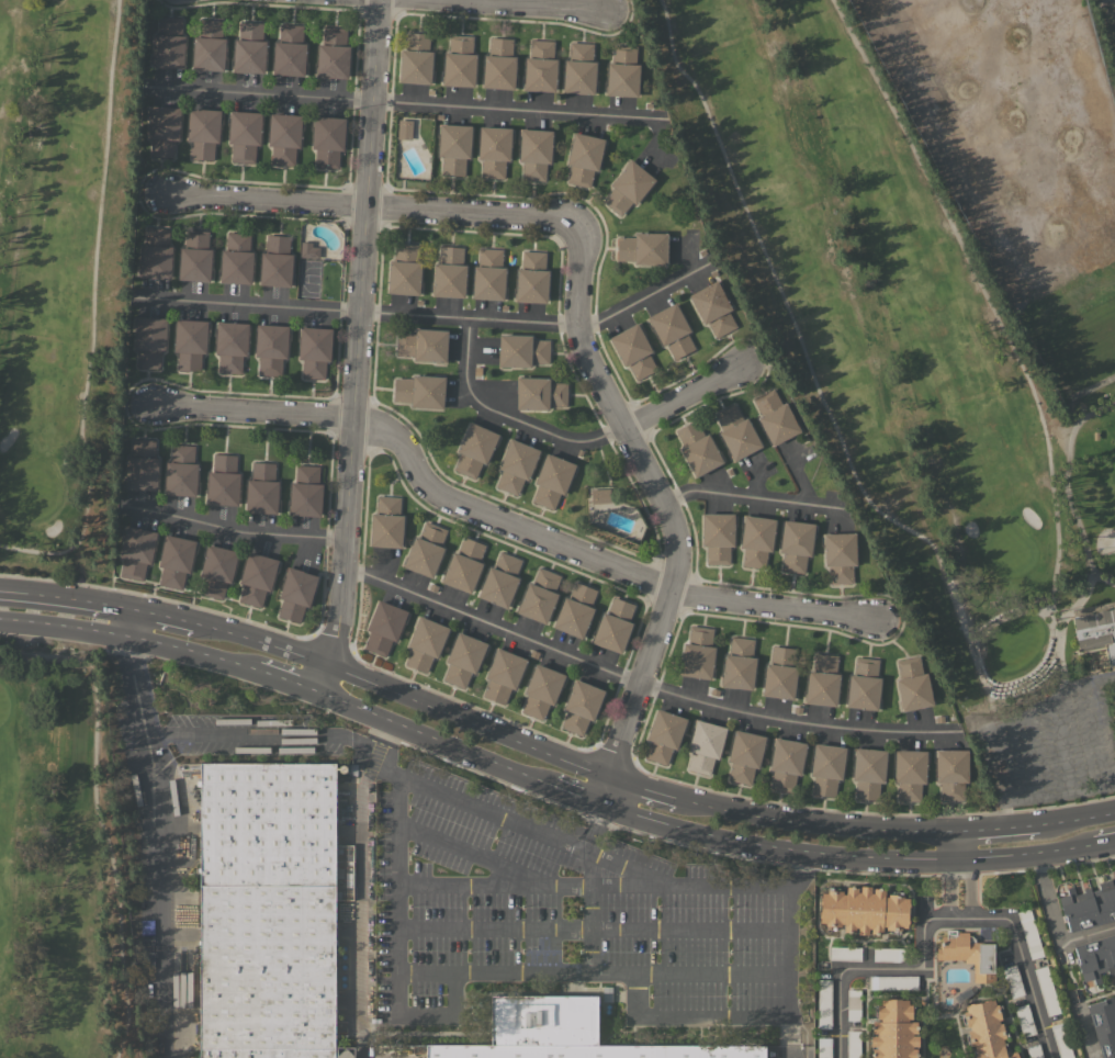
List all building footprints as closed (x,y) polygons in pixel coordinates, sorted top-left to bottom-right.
[(183,68),(151,66),(153,34),(158,34),(159,16),(182,18),(181,35),(184,36),(183,68)] [(223,70),(192,69),(194,36),(199,36),(199,19),(223,20),(222,38),(225,38),(223,70)] [(263,72),(233,71),(235,38),(239,38),(239,22),(263,23),(262,41),(266,41),(263,72)] [(304,76),(272,74),(274,42),(279,42),(280,23),(303,24),(302,43),(306,43),(304,76)] [(348,78),(316,77),(318,44),(323,44),(323,26),(347,27),(346,45),(349,46),(348,78)] [(430,85),(398,82),(401,49),(405,49),(406,32),(429,33),(428,52),(432,52),(430,85)] [(474,87),(442,85),(444,52),(448,53),(449,34),(473,36),(472,54),(475,54),(474,87)] [(514,89),(482,87),(484,55),(488,55),(489,37),(513,38),(511,56),(516,56),(514,89)] [(554,41),(552,58),(556,58),(554,91),(523,89),(526,57),(529,57),(530,40),(554,41)] [(593,44),(592,61),(596,61),(594,94),(562,92),(564,59),(568,59),(570,42),(593,44)] [(606,94),(608,63),(612,63),(613,45),(635,46),(635,64),(639,65),(638,97),(606,94)] [(149,105),(180,108),(179,140),(174,139),(173,158),(150,156),(151,138),(147,138),(149,105)] [(189,109),(221,110),(218,143),(214,143),(213,160),(190,158),(191,142),(187,140),(189,109)] [(230,111),(261,112),(259,145),(256,145),(255,162),(230,161),(232,144),(228,143),(230,111)] [(270,113),(301,115),(300,148),(295,147),(294,166),(270,164),(271,146),(268,146),(270,113)] [(314,116),(345,117),(343,150),(339,150),(338,168),(315,167),(316,148),(312,148),(314,116)] [(410,139),(396,138),(398,119),(412,120),(410,139)] [(439,124),(471,125),(469,158),(465,158),(464,176),(441,175),(442,157),(438,157),(439,124)] [(480,126),(511,128),(509,160),(505,160),(505,178),(481,177),(482,159),(477,159),(480,126)] [(552,131),(550,164),(547,162),(544,180),(522,179),(523,161),(519,161),(520,128),(552,131)] [(605,139),(597,171),(594,170),(589,188),(566,182),(571,165),(566,164),(574,132),(605,139)] [(655,179),(635,204),(632,202),(620,216),(601,201),(613,187),(610,185),(631,159),(655,179)] [(170,279),(138,278),(140,245),(145,245),(146,227),(169,228),(168,246),(171,246),(170,279)] [(210,281),(179,280),(180,247),(184,247),(185,229),(209,230),(207,249),(211,249),(210,281)] [(250,284),(219,282),(222,250),(226,250),(227,232),(249,234),(248,251),(252,251),(250,284)] [(666,264),(634,264),(634,260),(617,260),(617,237),(634,237),(634,233),(666,233),(666,264)] [(266,252),(267,234),(290,236),(288,254),(293,255),(291,286),(259,284),(261,252),(266,252)] [(300,257),(301,241),(312,241),(311,246),(319,247),(318,258),(300,257)] [(418,295),(386,293),(388,260),(393,260),(394,247),(396,247),(396,243),(417,244),(416,262),(420,262),(418,295)] [(463,297),(431,295),(433,263),(439,263),(440,246),(462,247),(461,264),(465,264),(463,297)] [(504,301),(472,299),(473,266),(477,266),(478,248),(503,249),(502,268),(505,268),(504,301)] [(544,270),(549,270),(547,303),(515,301),(517,268),(521,268),(522,250),(545,252),(544,270)] [(717,280),(731,309),(728,311),(736,327),(716,337),(708,322),(702,324),(688,295),(717,280)] [(675,302),(690,330),(687,333),(695,349),(674,359),(666,344),(662,346),(646,317),(675,302)] [(135,316),(167,318),(165,350),(160,350),(159,368),(136,367),(137,349),(134,349),(135,316)] [(176,319),(207,320),(205,353),(201,353),(200,371),(177,369),(178,351),(173,351),(176,319)] [(217,322),(248,324),(246,356),(243,356),(241,373),(218,372),(219,354),(215,353),(217,322)] [(637,323),(652,351),(649,353),(656,370),(637,380),(628,364),(623,367),(609,338),(637,323)] [(257,324),(288,326),(286,358),(282,358),(281,375),(258,374),(259,357),(255,357),(257,324)] [(301,327),(331,328),(329,361),(326,361),(325,379),(302,378),(303,359),(299,359),(301,327)] [(447,330),(444,362),(413,360),(413,356),(395,354),(397,331),(414,333),(415,328),(447,330)] [(531,335),(531,339),(549,339),(549,363),(531,363),(531,367),(498,365),(499,334),(531,335)] [(444,378),(442,408),(410,406),(410,403),(392,402),(394,378),(412,379),(412,375),(444,378)] [(549,378),(549,382),(566,382),(566,406),(549,406),(548,409),(516,408),(517,378),(549,378)] [(757,417),(761,415),(752,399),(774,389),(782,404),(785,403),(800,431),(772,446),(757,417)] [(733,461),(719,432),(722,430),(713,415),(734,403),(743,419),(746,418),(762,446),(733,461)] [(695,477),(679,448),(683,447),(675,430),(695,420),(703,436),(708,434),(723,462),(695,477)] [(470,421),(498,435),(485,464),(482,463),(474,479),(453,470),(460,453),(457,451),(470,421)] [(527,480),(523,479),(516,496),(495,487),(502,470),(497,469),(510,438),(539,450),(527,480)] [(156,491),(125,488),(127,455),(131,457),(132,439),(155,440),(155,458),(158,458),(156,491)] [(195,496),(165,494),(166,462),(170,462),(171,444),(195,446),(194,463),(198,463),(195,496)] [(575,465),(563,495),(559,493),(552,509),(531,500),(538,485),(533,483),(545,452),(575,465)] [(237,506),(206,504),(209,471),(212,472),(213,453),(236,455),(235,473),(239,473),(237,506)] [(277,514),(245,511),(247,480),(251,480),(252,462),(274,463),(274,481),(278,481),(277,514)] [(320,517),(289,515),(291,482),(295,483),(296,465),(319,466),(318,484),(322,484),(320,517)] [(590,489),(609,488),(609,502),(590,504),(590,489)] [(371,514),(375,514),(376,496),(401,497),(399,516),(403,516),(401,548),(370,545),(371,514)] [(733,514),(733,545),(729,545),(729,563),(706,563),(706,545),(701,545),(702,514),(733,514)] [(775,519),(770,551),(767,551),(765,569),(741,565),(744,548),(740,548),(744,515),(775,519)] [(814,524),(810,555),(807,555),(804,573),(780,571),(782,553),(779,552),(782,520),(814,524)] [(402,566),(414,537),(419,538),(426,521),(446,529),(439,545),(443,548),(431,578),(402,566)] [(126,526),(157,532),(150,563),(146,563),(143,581),(120,575),(124,559),(120,558),(126,526)] [(855,533),(855,565),(852,565),(852,584),(829,584),(829,566),(823,566),(823,533),(855,533)] [(165,534),(195,540),(189,572),(185,572),(181,589),(158,585),(162,566),(158,566),(165,534)] [(470,594),(440,582),(452,551),(457,553),(463,537),(485,545),(477,562),(482,563),(470,594)] [(207,544),(237,551),(230,583),(226,582),(223,599),(200,594),(203,576),(200,576),(207,544)] [(506,608),(476,597),(488,566),(493,567),(499,551),(521,560),(515,577),(518,578),(506,608)] [(248,552),(278,560),(270,592),(264,590),(260,607),(238,601),(243,584),(239,583),(248,552)] [(286,572),(284,571),(286,566),(318,576),(308,607),(305,606),(300,623),(277,616),(282,599),(279,598),(286,572)] [(560,575),(553,592),(556,593),(544,623),(516,612),(528,582),(531,583),(538,566),(560,575)] [(552,627),(564,596),(567,598),(575,581),(597,589),(589,607),(593,608),(581,639),(552,627)] [(590,642),(602,611),(606,614),(612,596),(634,605),(628,621),(632,623),(620,653),(590,642)] [(379,599),(407,611),(395,642),(392,640),(385,656),(363,648),(369,631),(367,630),(379,599)] [(1071,610),(1114,601),(1114,643),(1091,648),(1091,649),(1079,651),(1071,618),(1073,618),(1071,610)] [(419,616),(449,628),(436,657),(432,656),(426,673),(404,664),(410,648),(407,646),(419,616)] [(679,675),(683,642),(687,643),(689,626),(712,628),(710,646),(714,646),(710,678),(679,675)] [(458,631),(486,643),(474,674),(471,672),(463,689),(442,680),(449,663),(444,662),(458,631)] [(720,686),(724,654),(729,654),(731,635),(753,639),(751,656),(756,657),(752,689),(720,686)] [(762,695),(766,663),(769,663),(772,645),(795,648),(792,666),(797,666),(792,699),(762,695)] [(514,689),(509,688),(503,704),(482,696),(488,679),(484,677),(497,648),(526,659),(514,689)] [(804,702),(808,669),(812,671),(814,653),(837,655),(835,674),(838,674),(835,706),(804,702)] [(846,707),(849,674),(853,675),(855,656),(878,660),(876,677),(880,677),(877,710),(846,707)] [(919,656),(922,673),(927,673),(932,704),(916,706),(917,708),(900,711),(894,678),(899,678),(896,660),(919,656)] [(564,674),(552,705),(549,704),(542,720),(520,711),(527,695),(522,693),(534,663),(564,674)] [(605,690),(593,720),(588,719),(582,735),(560,727),(566,710),(563,709),(575,678),(605,690)] [(686,719),(675,749),(672,747),(666,765),(644,757),(650,741),(645,739),(656,708),(686,719)] [(725,728),(718,758),(713,757),(709,775),(686,769),(691,751),(687,750),(696,719),(725,728)] [(765,736),(757,768),(754,767),(750,785),(728,779),(731,762),(727,761),(734,729),(765,736)] [(806,743),(800,775),(796,775),(792,791),(770,788),(774,769),(768,769),(775,738),(806,743)] [(845,747),(841,779),(837,779),(835,797),(811,794),(813,776),(810,775),(814,743),(845,747)] [(886,750),(883,783),(879,783),(878,799),(855,798),(856,780),(852,780),(855,747),(886,750)] [(926,751),(924,781),(925,781),(925,784),(921,784),(920,801),(897,800),(897,781),(892,781),(894,750),(926,751)] [(939,783),(935,783),(935,750),(967,750),(967,781),(964,781),(964,800),(939,800),(939,783)] [(353,1056),(351,1057),(199,1057),(200,763),(335,763),(334,1056),(336,1056),(345,1047),(353,1056)] [(1112,885),(1114,884),(1114,918),(1070,932),(1069,930),(1068,930),(1063,914),(1062,915),(1057,897),(1067,893),(1066,888),(1072,886),(1074,894),(1083,891),(1082,889),(1089,887),(1091,891),(1099,889),(1097,882),(1111,878),(1112,885)] [(827,893),(827,890),(832,890),(832,887),(838,888),(838,891),(843,891),(843,893),(846,893),(846,886),(858,887),(857,891),(859,892),(860,886),(870,886),(870,892),(872,892),(874,888),(885,889),(885,896),(888,897),(888,893),(892,893),(892,890),(902,891),(902,894),(903,894),(903,898),(909,898),(908,902),(909,902),(909,910),(908,910),(908,916),(909,916),(908,923),(906,927),(901,927),(901,931),(899,931),(899,933),(889,932),(890,930),(886,930),(886,926),(882,926),(881,934),(868,933),(868,935),(857,934),(857,932),(844,932),(844,924),(841,923),(841,926),(836,926),(836,930),(826,928),(826,925),(825,925),(825,923),(820,922),(820,918),(819,918),(819,912),(820,912),(821,903),(820,902),(820,897),(821,897),(821,892),(827,893)] [(1043,955),(1029,959),(1016,912),(1029,909),(1043,955)] [(975,942),(989,942),(989,943),(993,943),(993,948),(994,948),(995,982),(973,982),(973,963),(964,963),(964,959),(936,959),(936,948),(941,948),(941,935),(946,935),(946,930),(956,930),(956,932),(968,932),(968,935),(971,935),(975,938),(975,942)] [(1114,969),(1114,975),(1108,976),(1106,970),(1099,972),(1101,982),(1094,984),(1092,978),(1083,981),(1081,972),(1079,972),(1077,964),(1078,964),(1073,947),(1074,947),(1074,945),(1114,933),(1114,969)] [(860,947),(860,960),(830,959),(830,946),(860,947)] [(872,960),(872,947),(904,948),(903,959),(899,961),(872,960)] [(1002,968),(1015,964),(1024,993),(1011,998),(1002,968)] [(1060,1012),(1047,1016),(1033,969),(1046,965),(1060,1012)] [(916,975),(916,989),(868,989),(868,976),(916,975)] [(831,1028),(818,1028),(818,979),(831,979),(831,1028)] [(860,989),(860,1021),(846,1021),(846,989),(860,989)] [(763,1046),(763,1057),(425,1057),(425,1044),(491,1044),(491,995),(596,995),(596,1047),(763,1046)] [(1102,999),(1114,995),(1114,1057),(1101,1057),(1085,1006),(1088,1005),(1086,1004),(1103,1000),(1102,999)] [(916,1050),(916,1057),(871,1057),(871,1046),(869,1046),(869,1035),(871,1035),(872,1021),(880,1021),(880,1018),(876,1018),(877,1004),(880,1004),(880,1000),(888,1000),(888,999),(900,999),(900,1000),(908,1000),(908,1004),(912,1004),(912,1005),(914,1006),(914,1015),(912,1015),(912,1018),(908,1018),(908,1021),(916,1021),(916,1032),(917,1032),(917,1050),(916,1050)] [(1017,1053),(1018,1057),(971,1057),(973,1054),(972,1049),(975,1049),(973,1045),(970,1046),(970,1044),(968,1045),(965,1035),(968,1034),(967,1031),(970,1029),(969,1026),(966,1027),(965,1023),(964,1024),(960,1014),(964,1013),(962,1012),(966,1011),(965,1005),(969,1004),(969,1003),(975,1002),(976,1003),(982,1001),(989,999),(990,1000),(993,999),(995,1004),(998,1004),(998,1005),(1001,1004),(1003,1014),(1000,1015),(1001,1018),(999,1020),(1000,1023),(1002,1023),(1003,1027),(1005,1026),(1007,1036),(1005,1036),(1005,1038),(1002,1038),(1003,1043),(1005,1042),(1006,1047),(1010,1049),(1011,1051),(1015,1050),(1016,1053),(1017,1053)] [(1036,1033),(1023,1037),(1014,1006),(1027,1003),(1036,1033)] [(1062,1022),(1073,1057),(1059,1057),(1050,1025),(1062,1022)] [(860,1031),(860,1057),(846,1057),(846,1031),(860,1031)] [(831,1037),(831,1057),(817,1057),(818,1037),(831,1037)] [(1039,1043),(1044,1057),(1028,1057),(1025,1047),(1039,1043)]
